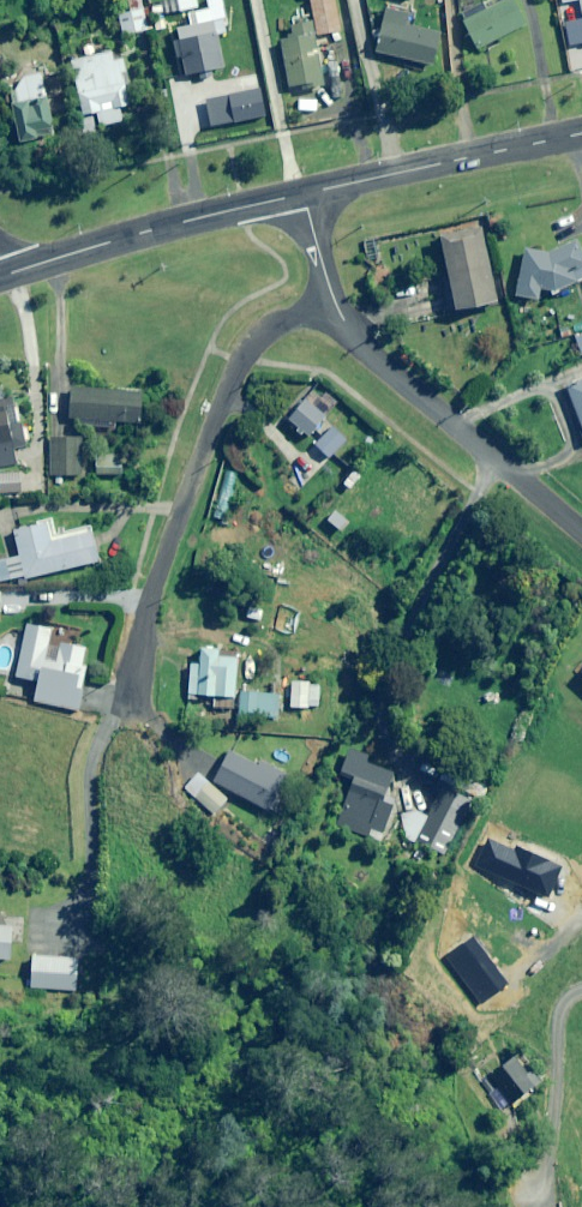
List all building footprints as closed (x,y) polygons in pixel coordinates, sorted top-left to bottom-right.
[(142,0),(128,0),(130,12),(118,14),(122,35),(149,30),(142,0)] [(160,14),(210,5),(209,0),(157,0),(160,14)] [(334,0),(310,0),(318,37),(341,32),(334,0)] [(461,22),(476,50),(481,47),(485,54),(503,45),(500,38),(524,25),(511,0),(504,0),(487,9),(483,0),(460,12),(464,20),(461,22)] [(562,3),(579,0),(581,15),(581,0),(561,0),(562,3)] [(411,13),(388,8),(378,53),(435,66),(442,34),(408,27),(411,13)] [(309,18),(291,21),(294,38),(278,40),(287,89),(298,88),(298,91),(321,87),(309,18)] [(225,68),(219,34),(227,33),(225,21),(180,29),(182,40),(173,41),(177,62),(186,61),(188,74),(225,68)] [(122,74),(125,73),(122,59),(113,61),(111,54),(72,62),(87,129),(122,122),(119,108),(129,105),(122,74)] [(355,92),(352,58),(337,59),(340,93),(355,92)] [(40,74),(20,78),(9,95),(19,142),(52,136),(40,74)] [(496,306),(482,236),(441,245),(450,291),(441,293),(446,316),(496,306)] [(378,238),(360,241),(365,267),(383,263),(378,238)] [(539,302),(541,292),(555,294),(581,282),(581,249),(551,244),(549,253),(522,249),(514,297),(539,302)] [(566,389),(581,433),(581,383),(566,389)] [(140,393),(69,389),(67,419),(138,423),(140,393)] [(286,418),(298,428),(295,431),(302,437),(305,433),(310,437),(327,416),(317,408),(319,406),(305,394),(286,418)] [(11,398),(0,400),(0,467),(16,464),(13,449),(25,447),(20,425),(17,426),(11,398)] [(346,440),(333,427),(314,445),(327,458),(346,440)] [(49,477),(81,477),(81,437),(49,437),(49,477)] [(96,456),(95,475),(115,476),(117,458),(96,456)] [(19,473),(0,474),(0,494),(20,492),(19,473)] [(5,560),(10,581),(24,577),(24,581),(100,564),(91,527),(55,535),(52,523),(13,532),(19,557),(5,560)] [(83,666),(86,649),(60,644),(57,663),(45,661),(50,635),(24,630),(15,678),(37,682),(33,702),(79,711),(87,667),(83,666)] [(188,665),(187,699),(187,703),(199,703),(199,697),(212,697),(211,708),(213,708),(232,709),(235,653),(198,651),(198,666),(188,665)] [(257,693),(241,693),(241,713),(257,714),(257,693)] [(369,754),(350,748),(340,777),(352,781),(337,826),(365,836),(377,803),(381,805),(392,772),(366,764),(369,754)] [(258,767),(230,752),(213,783),(277,817),(285,801),(276,797),(287,776),(261,762),(258,767)] [(228,801),(199,775),(185,791),(214,816),(228,801)] [(488,788),(470,779),(464,793),(482,801),(488,788)] [(426,817),(415,842),(446,857),(468,812),(436,797),(426,817)] [(415,842),(426,817),(413,811),(403,814),(401,817),(405,840),(414,844),(415,842)] [(0,928),(0,961),(9,962),(12,929),(0,928)] [(78,960),(30,957),(28,988),(76,991),(78,960)] [(538,1085),(513,1056),(487,1078),(511,1107),(538,1085)]
